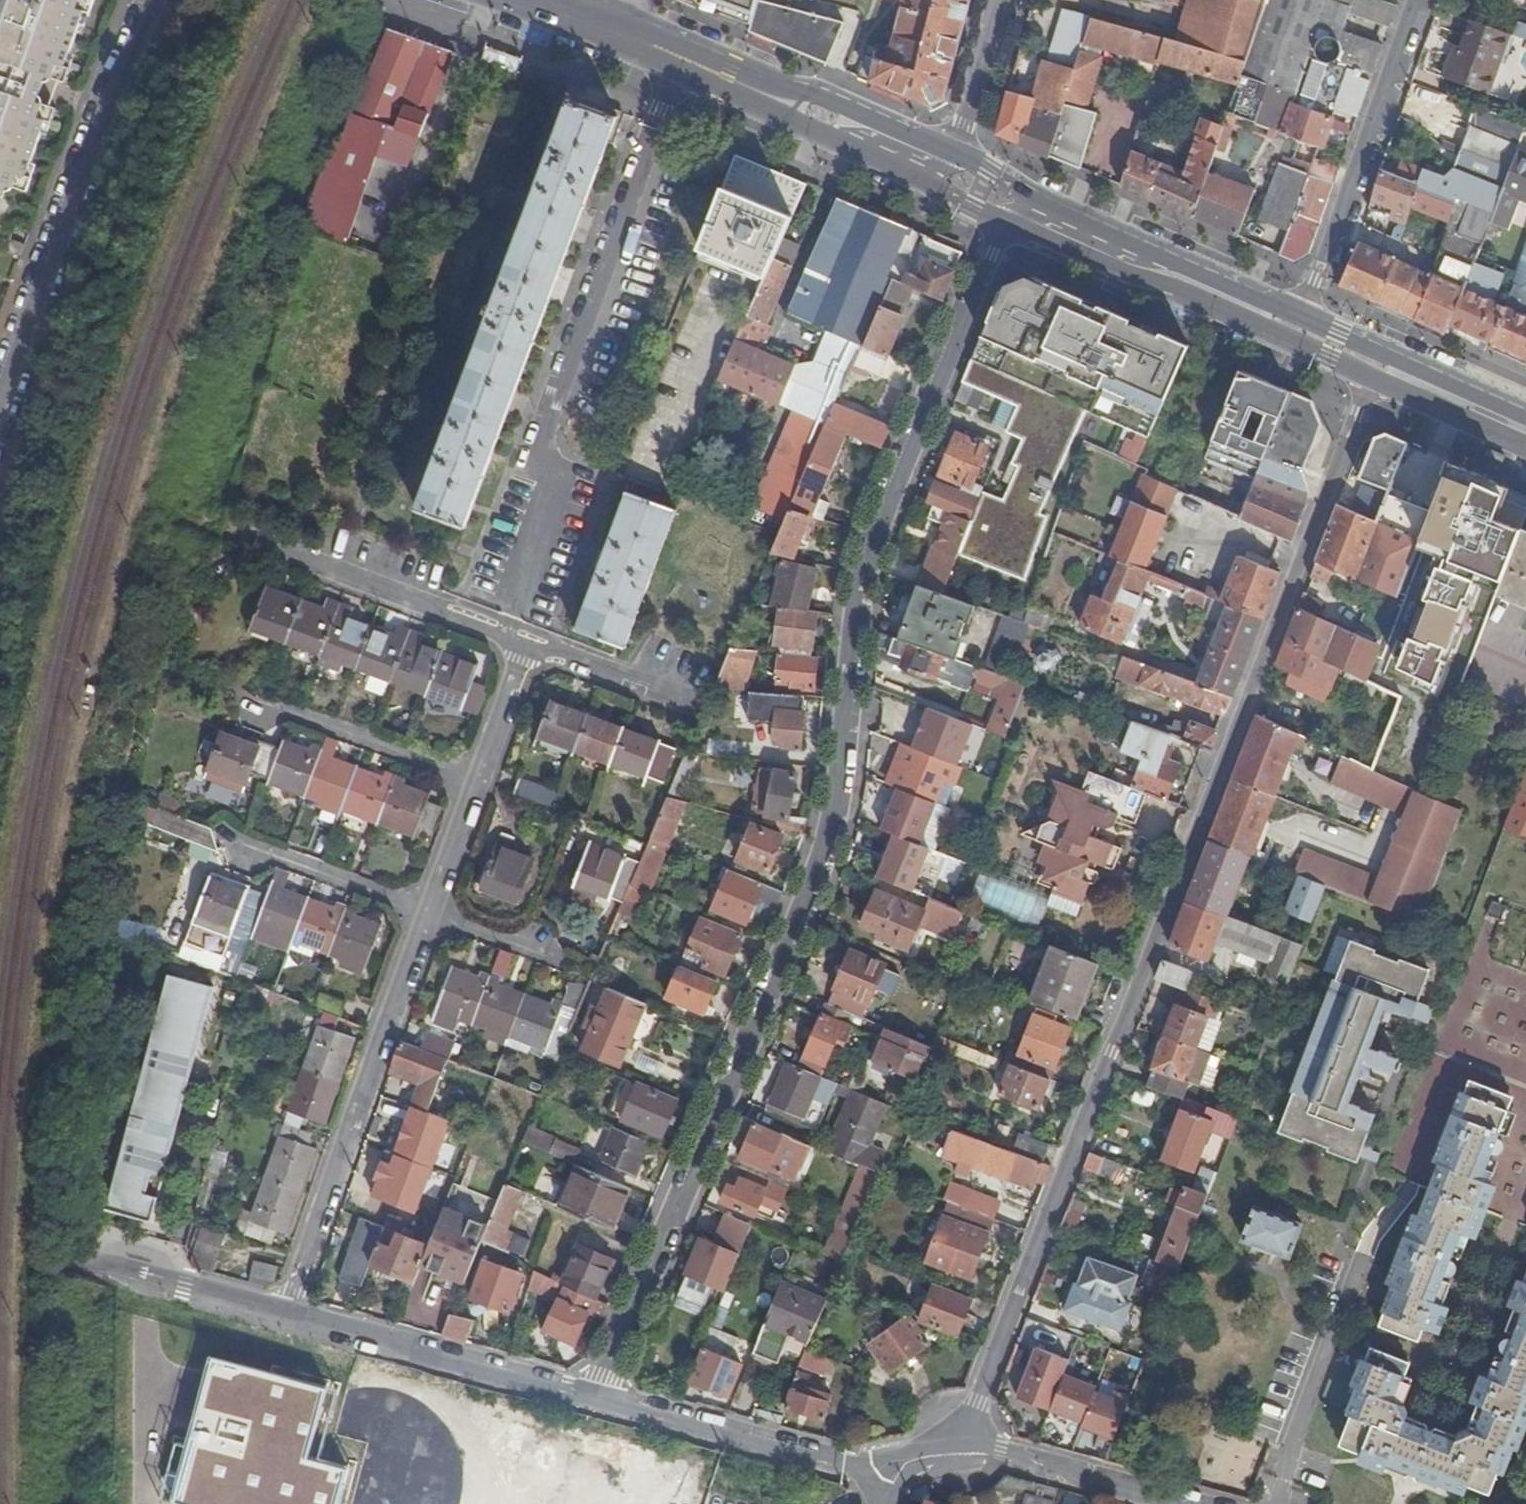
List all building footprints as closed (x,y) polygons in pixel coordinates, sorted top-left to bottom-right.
[(1,201),(7,203),(13,189),(32,196),(38,182),(33,180),(45,147),(53,124),(58,126),(64,112),(44,105),(53,79),(73,86),(78,72),(72,70),(92,15),(98,17),(103,4),(92,0),(2,0),(0,6),(0,203),(1,201)] [(754,29),(761,4),(762,0),(675,0),(754,29)] [(752,36),(794,53),(829,68),(846,27),(774,7),(776,0),(762,0),(761,4),(754,29),(752,36)] [(862,81),(933,110),(946,104),(974,0),(899,0),(906,2),(893,51),(881,47),(873,77),(865,74),(862,81)] [(1181,12),(1184,0),(1135,0),(1181,12)] [(1180,45),(1248,63),(1267,4),(1251,0),(1193,0),(1180,45)] [(1399,9),(1374,0),(1269,0),(1267,4),(1248,63),(1242,80),(1298,97),(1336,110),(1336,112),(1337,112),(1359,120),(1384,49),(1343,35),(1350,16),(1391,30),(1399,9)] [(1062,116),(1065,105),(1080,49),(1089,15),(1061,8),(1046,61),(1040,59),(1031,97),(1004,90),(993,136),(1023,147),(1035,109),(1062,116)] [(1089,15),(1080,49),(1143,68),(1139,86),(1154,90),(1156,85),(1161,65),(1169,42),(1089,15)] [(1490,99),(1512,39),(1473,25),(1460,61),(1454,59),(1445,83),(1490,99)] [(304,232),(348,247),(383,160),(410,169),(457,55),(386,29),(304,232)] [(1521,30),(1517,41),(1525,44),(1525,32),(1521,30)] [(1180,45),(1169,42),(1161,65),(1240,86),(1242,80),(1248,63),(1180,45)] [(1080,49),(1065,105),(1088,110),(1101,68),(1139,78),(1137,86),(1139,86),(1143,68),(1080,49)] [(1242,80),(1240,86),(1234,103),(1246,107),(1248,102),(1256,105),(1250,124),(1272,133),(1279,135),(1283,137),(1294,108),(1298,99),(1298,97),(1242,80)] [(1156,85),(1154,90),(1144,123),(1164,128),(1175,91),(1156,85)] [(622,117),(565,95),(488,309),(483,307),(480,315),(484,317),(410,512),(465,531),(608,139),(613,141),(622,117)] [(1336,110),(1298,97),(1298,99),(1336,112),(1336,110)] [(1336,112),(1298,99),(1294,108),(1334,122),(1337,112),(1336,112)] [(1088,110),(1065,105),(1062,116),(1049,156),(1080,170),(1097,113),(1088,110)] [(1334,122),(1294,108),(1283,137),(1320,150),(1323,151),(1330,131),(1353,139),(1354,137),(1349,128),(1334,122)] [(1049,156),(1062,116),(1035,109),(1023,147),(1022,148),(1048,160),(1049,156)] [(1520,156),(1525,139),(1525,128),(1479,111),(1455,172),(1447,183),(1406,167),(1401,181),(1420,189),(1414,211),(1449,225),(1456,203),(1494,218),(1451,326),(1452,327),(1492,345),(1509,298),(1502,296),(1497,307),(1493,305),(1499,292),(1497,290),(1490,287),(1501,262),(1497,259),(1518,206),(1525,209),(1525,158),(1520,156)] [(1230,117),(1227,122),(1217,152),(1226,155),(1239,120),(1230,117)] [(1135,155),(1124,189),(1195,220),(1209,175),(1217,152),(1227,122),(1222,120),(1220,127),(1204,122),(1197,138),(1201,140),(1187,177),(1135,155)] [(1279,135),(1272,133),(1269,140),(1276,142),(1279,135)] [(789,181),(739,161),(703,254),(767,281),(775,262),(793,222),(774,214),(789,181)] [(1259,221),(1287,231),(1293,214),(1307,173),(1278,163),(1259,221)] [(1401,181),(1383,174),(1376,201),(1396,209),(1392,221),(1409,226),(1414,211),(1420,189),(1401,181)] [(1209,175),(1195,220),(1240,240),(1257,192),(1209,175)] [(793,222),(808,189),(789,181),(774,214),(793,222)] [(914,232),(837,199),(785,313),(862,346),(892,281),(887,278),(905,237),(912,239),(914,232)] [(1456,203),(1449,225),(1438,261),(1432,280),(1416,322),(1448,337),(1452,327),(1451,326),(1494,218),(1456,203)] [(1287,231),(1278,255),(1294,261),(1309,255),(1320,224),(1293,214),(1287,231)] [(8,253),(23,258),(27,247),(12,242),(8,253)] [(944,305),(963,257),(935,246),(933,250),(928,248),(925,256),(931,258),(920,281),(911,277),(906,287),(915,291),(944,305)] [(1396,263),(1361,246),(1342,286),(1379,304),(1396,263)] [(1509,298),(1492,345),(1491,350),(1525,366),(1525,251),(1509,298)] [(793,270),(775,262),(767,281),(722,383),(780,407),(796,369),(755,353),(761,340),(768,342),(774,331),(768,328),(793,270)] [(1396,263),(1379,304),(1416,322),(1432,280),(1396,263)] [(892,281),(862,346),(888,360),(904,322),(903,320),(915,291),(906,287),(895,281),(892,281)] [(1032,281),(1001,294),(964,385),(1004,402),(1020,409),(1009,433),(1008,436),(1024,442),(1009,476),(1017,479),(1004,508),(982,499),(973,524),(959,558),(1026,584),(1048,521),(1040,518),(1088,415),(1091,416),(1129,324),(1032,281)] [(1147,439),(1185,348),(1158,337),(1129,324),(1091,416),(1147,439)] [(888,360),(862,346),(852,368),(881,379),(888,360)] [(1251,378),(1235,379),(1203,459),(1254,476),(1290,393),(1251,378)] [(1313,402),(1290,393),(1254,476),(1238,520),(1291,544),(1308,498),(1303,469),(1322,426),(1313,402)] [(1020,409),(1004,402),(994,426),(1009,433),(1020,409)] [(890,433),(834,410),(826,430),(882,452),(882,451),(890,433)] [(824,436),(790,514),(809,520),(812,521),(820,504),(845,445),(824,436)] [(938,488),(930,507),(934,509),(973,524),(982,499),(983,495),(972,490),(989,450),(957,437),(941,478),(960,486),(956,495),(938,488)] [(1387,494),(1406,446),(1385,437),(1374,441),(1360,482),(1387,494)] [(1507,485),(1447,462),(1415,547),(1438,556),(1401,654),(1391,651),(1380,680),(1437,702),(1444,682),(1460,688),(1517,530),(1492,520),(1507,485)] [(1179,494),(1144,479),(1133,506),(1168,520),(1175,504),(1179,494)] [(665,495),(634,482),(629,497),(626,496),(604,557),(603,557),(597,573),(598,574),(576,634),(619,650),(627,653),(636,628),(677,515),(660,508),(665,495)] [(1376,527),(1385,500),(1362,491),(1352,516),(1376,527)] [(1428,510),(1387,494),(1385,500),(1376,527),(1416,544),(1428,510)] [(812,521),(823,524),(831,508),(820,504),(812,521)] [(1264,622),(1281,577),(1271,572),(1245,562),(1241,560),(1226,598),(1211,592),(1216,580),(1154,555),(1168,520),(1133,506),(1111,561),(1121,565),(1176,587),(1183,590),(1189,592),(1209,600),(1216,603),(1264,622)] [(973,524),(934,509),(930,521),(947,529),(941,542),(938,541),(926,575),(920,590),(943,599),(959,558),(973,524)] [(1352,516),(1338,509),(1311,580),(1327,587),(1332,573),(1355,583),(1356,582),(1376,527),(1352,516)] [(790,514),(772,559),(793,563),(809,520),(790,514)] [(1498,597),(1525,609),(1525,523),(1498,597)] [(1415,547),(1416,544),(1376,527),(1356,582),(1360,585),(1396,601),(1415,547)] [(1245,562),(1271,572),(1274,566),(1248,556),(1245,562)] [(1111,561),(1101,557),(1098,565),(1118,573),(1121,565),(1111,561)] [(1121,565),(1118,573),(1105,604),(1094,600),(1083,631),(1123,647),(1142,600),(1150,583),(1174,593),(1176,587),(1121,565)] [(785,566),(774,610),(781,612),(808,615),(819,575),(785,566)] [(922,573),(915,589),(919,590),(920,590),(926,575),(922,573)] [(1392,610),(1396,601),(1360,585),(1356,593),(1392,610)] [(287,601),(288,597),(269,591),(270,588),(269,587),(267,593),(287,601)] [(1183,590),(1176,587),(1174,593),(1181,596),(1183,590)] [(909,616),(899,643),(953,662),(973,609),(943,599),(920,590),(919,590),(913,604),(909,603),(903,615),(909,616)] [(1205,610),(1209,600),(1189,592),(1184,602),(1205,610)] [(288,645),(304,604),(288,597),(287,601),(267,593),(252,634),(253,634),(254,632),(256,628),(276,635),(274,639),(288,645)] [(1321,604),(1305,596),(1286,645),(1338,671),(1346,674),(1362,682),(1365,684),(1379,649),(1318,620),(1322,610),(1321,604)] [(1142,600),(1123,647),(1135,651),(1155,605),(1142,600)] [(325,611),(304,604),(288,645),(303,650),(304,646),(325,654),(342,607),(330,602),(325,611)] [(1210,656),(1198,688),(1234,700),(1264,622),(1216,603),(1213,611),(1212,611),(1207,624),(1220,629),(1218,635),(1210,656)] [(355,612),(342,607),(325,654),(346,661),(344,666),(358,671),(374,630),(351,622),(355,612)] [(768,610),(751,607),(747,617),(764,620),(768,610)] [(813,661),(818,616),(808,615),(781,612),(776,657),(782,658),(813,661)] [(1031,629),(1048,635),(1053,620),(1029,612),(1024,627),(1031,629)] [(1012,683),(1031,629),(1024,627),(1006,620),(986,674),(1012,683)] [(254,632),(274,639),(276,635),(256,628),(254,632)] [(396,639),(374,630),(358,671),(372,676),(374,672),(395,680),(412,634),(399,629),(396,639)] [(1205,654),(1210,656),(1218,635),(1213,633),(1205,654)] [(425,639),(412,634),(395,680),(416,688),(414,692),(429,698),(431,693),(443,660),(444,657),(422,649),(425,639)] [(899,643),(880,637),(879,654),(904,663),(902,670),(951,688),(952,687),(969,693),(975,679),(1005,691),(989,735),(1006,742),(1027,688),(1012,683),(986,674),(953,662),(899,643)] [(1286,645),(1278,667),(1291,674),(1285,686),(1299,693),(1306,680),(1329,692),(1338,671),(1286,645)] [(323,658),(325,654),(304,646),(303,650),(323,658)] [(1060,662),(1058,655),(1054,657),(1047,655),(1044,651),(1037,654),(1038,658),(1035,665),(1032,667),(1036,674),(1039,672),(1047,674),(1048,679),(1056,675),(1054,671),(1056,664),(1060,662)] [(727,664),(715,692),(745,694),(758,655),(732,653),(727,664)] [(323,658),(344,666),(346,661),(325,654),(323,658)] [(904,663),(879,654),(878,661),(902,670),(904,663)] [(1112,658),(1103,655),(1099,665),(1108,669),(1112,658)] [(464,664),(444,657),(443,660),(462,667),(464,664)] [(813,661),(782,658),(780,682),(795,684),(794,692),(815,693),(818,661),(813,661)] [(462,667),(443,660),(431,693),(452,701),(450,706),(464,711),(462,714),(464,715),(464,713),(479,719),(489,692),(474,686),(481,668),(480,667),(479,670),(464,664),(462,667)] [(1198,688),(1148,670),(1142,688),(1222,718),(1227,718),(1234,700),(1198,688)] [(374,672),(372,676),(393,684),(395,680),(374,672)] [(1362,682),(1346,674),(1341,683),(1358,691),(1362,682)] [(416,688),(395,680),(393,684),(414,692),(416,688)] [(1306,680),(1299,693),(1324,706),(1329,692),(1306,680)] [(1362,682),(1358,691),(1369,697),(1372,687),(1365,684),(1362,682)] [(431,693),(429,698),(450,706),(452,701),(431,693)] [(807,700),(785,698),(784,699),(752,696),(750,721),(777,724),(775,742),(785,742),(784,750),(803,752),(806,717),(805,716),(807,700)] [(1371,775),(1421,796),(1450,722),(1399,702),(1384,741),(1371,774),(1371,775)] [(540,741),(576,755),(587,725),(567,717),(568,714),(553,708),(554,705),(553,705),(535,751),(536,752),(540,741)] [(974,729),(930,713),(914,750),(958,768),(974,729)] [(587,725),(588,721),(568,714),(567,717),(587,725)] [(1212,750),(1217,732),(1191,720),(1182,740),(1212,750)] [(1307,744),(1258,720),(1248,746),(1291,761),(1296,748),(1304,752),(1307,744)] [(612,768),(623,738),(603,730),(604,727),(588,721),(587,725),(576,755),(612,768)] [(1171,739),(1134,725),(1123,754),(1144,763),(1134,791),(1148,797),(1166,804),(1180,769),(1169,765),(1173,755),(1166,752),(1171,739)] [(623,738),(625,734),(604,727),(603,730),(623,738)] [(640,740),(625,734),(623,738),(612,768),(647,782),(644,791),(645,792),(649,782),(668,790),(669,788),(667,788),(678,757),(680,757),(681,755),(662,748),(663,746),(662,745),(661,747),(659,751),(639,744),(640,740)] [(272,781),(283,753),(251,741),(249,747),(226,739),(227,735),(225,735),(211,775),(212,775),(212,773),(249,786),(252,777),(271,784),(272,781)] [(661,747),(640,740),(639,744),(659,751),(661,747)] [(312,754),(286,745),(283,753),(272,781),(293,789),(292,794),(307,799),(324,753),(314,749),(312,754)] [(914,750),(903,745),(895,765),(898,767),(890,789),(898,792),(936,807),(946,811),(962,770),(958,768),(914,750)] [(1291,761),(1248,746),(1243,758),(1286,774),(1289,764),(1291,761)] [(334,757),(324,753),(307,799),(321,804),(319,810),(341,819),(343,813),(345,808),(359,772),(332,762),(334,757)] [(699,758),(688,757),(669,802),(679,804),(699,758)] [(1286,774),(1243,758),(1234,783),(1275,800),(1276,800),(1282,786),(1281,786),(1286,774)] [(1281,786),(1282,786),(1290,789),(1292,784),(1288,782),(1294,767),(1289,764),(1286,774),(1281,786)] [(1349,765),(1348,764),(1337,795),(1411,823),(1434,831),(1410,894),(1387,886),(1313,857),(1304,883),(1323,890),(1420,926),(1463,813),(1421,796),(1371,775),(1371,774),(1358,767),(1350,764),(1349,765)] [(895,765),(886,787),(890,789),(898,767),(895,765)] [(385,782),(359,772),(345,808),(366,816),(364,821),(380,827),(397,780),(386,777),(385,782)] [(805,837),(808,824),(789,823),(799,780),(765,772),(754,816),(767,819),(783,822),(781,831),(805,837)] [(212,775),(211,775),(208,781),(246,794),(249,786),(212,773),(212,775)] [(1137,827),(1148,797),(1134,791),(1090,775),(1081,799),(1058,791),(1053,804),(1057,813),(1065,817),(1062,827),(1053,824),(1043,828),(1038,843),(1053,849),(1045,868),(1052,871),(1048,882),(1057,886),(1054,891),(1084,903),(1090,886),(1094,888),(1096,886),(1100,878),(1098,874),(1095,873),(1098,867),(1114,873),(1123,852),(1091,839),(1096,829),(1107,832),(1116,828),(1119,820),(1137,827)] [(1507,831),(1525,839),(1525,779),(1507,831)] [(407,784),(397,780),(380,827),(395,833),(397,828),(417,836),(415,841),(415,843),(421,828),(430,803),(433,797),(432,796),(430,799),(404,789),(407,784)] [(271,784),(271,786),(292,794),(293,789),(272,781),(271,784)] [(518,796),(555,810),(560,794),(524,781),(518,796)] [(1275,800),(1234,783),(1224,808),(1266,824),(1275,800)] [(936,807),(898,792),(882,834),(895,839),(920,848),(936,807)] [(679,804),(669,802),(660,821),(677,828),(685,806),(679,804)] [(443,808),(430,803),(421,828),(434,832),(443,808)] [(366,816),(345,808),(343,813),(364,821),(366,816)] [(1266,824),(1224,808),(1219,822),(1261,837),(1266,824)] [(1065,817),(1057,813),(1053,824),(1062,827),(1065,817)] [(783,822),(767,819),(764,827),(781,831),(783,822)] [(677,828),(660,821),(651,841),(668,848),(677,828)] [(1261,837),(1219,822),(1210,846),(1248,862),(1264,868),(1268,859),(1254,854),(1261,837)] [(1434,831),(1411,823),(1387,886),(1410,894),(1434,831)] [(397,828),(395,833),(415,841),(417,836),(397,828)] [(740,863),(741,864),(750,867),(770,876),(784,840),(754,828),(740,863)] [(515,844),(502,839),(482,893),(518,906),(534,863),(512,854),(515,844)] [(920,848),(895,839),(878,881),(915,895),(931,853),(920,848)] [(668,848),(651,841),(650,844),(641,865),(631,889),(648,896),(650,897),(671,849),(668,848)] [(598,896),(624,905),(631,889),(641,865),(592,847),(593,844),(592,844),(574,890),(576,892),(579,883),(599,891),(598,896)] [(1229,913),(1248,862),(1210,846),(1187,905),(1226,920),(1236,923),(1238,916),(1229,913)] [(750,867),(741,864),(738,869),(748,873),(750,867)] [(778,911),(785,892),(730,868),(711,910),(749,926),(759,904),(778,911)] [(1038,933),(1048,908),(1052,898),(1043,895),(1042,896),(1032,892),(1031,892),(1022,888),(1021,888),(1012,884),(1011,885),(981,874),(970,903),(1009,920),(1010,920),(1019,924),(1028,928),(1028,929),(1038,933)] [(252,890),(215,876),(182,959),(219,973),(252,890)] [(1301,947),(1323,890),(1304,883),(1301,882),(1285,923),(1279,939),(1301,947)] [(286,889),(275,884),(257,933),(258,933),(260,931),(274,936),(276,932),(296,939),(310,903),(284,893),(286,889)] [(624,905),(621,914),(637,921),(648,896),(631,889),(624,905)] [(1078,919),(1084,903),(1054,891),(1052,898),(1048,908),(1078,919)] [(926,915),(878,894),(864,928),(892,940),(890,946),(908,954),(926,915)] [(337,912),(310,903),(296,939),(295,944),(317,953),(331,958),(348,912),(339,908),(337,912)] [(1226,920),(1187,905),(1170,948),(1209,962),(1216,943),(1226,920)] [(1495,906),(1489,920),(1503,926),(1509,912),(1495,906)] [(1241,907),(1238,916),(1236,923),(1279,939),(1285,923),(1241,907)] [(358,916),(348,912),(331,958),(346,963),(348,959),(370,967),(384,929),(383,928),(382,930),(357,920),(358,916)] [(743,937),(702,919),(687,955),(704,961),(705,959),(709,961),(705,970),(726,978),(743,937)] [(1279,939),(1236,923),(1226,920),(1216,943),(1269,964),(1274,949),(1279,939)] [(276,932),(274,936),(295,944),(296,939),(276,932)] [(740,952),(746,938),(743,937),(738,950),(740,952)] [(1301,947),(1279,939),(1274,949),(1269,964),(1263,979),(1287,986),(1301,947)] [(1417,1006),(1429,975),(1399,962),(1398,966),(1374,957),(1376,953),(1351,943),(1336,982),(1334,982),(1291,1095),(1293,1095),(1278,1134),(1302,1144),(1304,1140),(1328,1150),(1327,1153),(1357,1165),(1359,1159),(1375,1166),(1378,1157),(1370,1153),(1372,1147),(1365,1143),(1374,1118),(1347,1107),(1362,1067),(1391,1078),(1397,1063),(1368,1051),(1383,1010),(1411,1021),(1412,1019),(1420,1022),(1419,1024),(1427,1028),(1433,1012),(1417,1006)] [(317,953),(295,944),(292,951),(315,959),(317,953)] [(1033,1004),(1077,1021),(1098,968),(1053,950),(1033,1004)] [(512,1036),(526,1000),(499,989),(501,985),(504,986),(516,957),(502,952),(492,981),(474,1027),(489,1033),(491,1028),(512,1036)] [(852,956),(829,1008),(853,1018),(863,1022),(886,971),(852,956)] [(367,975),(370,967),(348,959),(346,963),(367,971),(366,974),(367,975)] [(1192,976),(1164,965),(1157,981),(1186,992),(1192,976)] [(717,985),(682,969),(668,1001),(704,1016),(717,985)] [(474,1027),(492,981),(481,977),(479,983),(454,973),(455,970),(454,970),(436,1015),(437,1016),(438,1014),(440,1010),(461,1017),(459,1022),(474,1027)] [(216,990),(170,978),(106,1214),(152,1226),(162,1190),(156,1188),(158,1179),(165,1180),(182,1117),(175,1115),(177,1108),(184,1109),(216,990)] [(1220,1005),(1186,992),(1179,1010),(1175,1008),(1163,1040),(1196,1052),(1207,1020),(1214,1022),(1220,1005)] [(647,1009),(610,993),(583,1054),(621,1070),(647,1009)] [(344,1019),(349,1005),(324,996),(319,1010),(344,1019)] [(561,1053),(577,1015),(563,1009),(564,1008),(554,1004),(552,1009),(526,1000),(512,1036),(533,1044),(531,1048),(546,1054),(545,1056),(558,1061),(561,1053)] [(1225,1007),(1220,1005),(1214,1022),(1207,1020),(1196,1052),(1203,1054),(1210,1057),(1222,1025),(1219,1024),(1225,1007)] [(829,1008),(827,1007),(823,1018),(849,1029),(853,1018),(829,1008)] [(440,1010),(438,1014),(459,1022),(461,1017),(440,1010)] [(326,1015),(306,1073),(339,1085),(355,1041),(334,1035),(339,1020),(326,1015)] [(849,1029),(823,1018),(805,1060),(803,1060),(798,1071),(821,1080),(837,1043),(846,1047),(853,1031),(849,1029)] [(1055,1072),(1071,1033),(1035,1018),(1019,1058),(1055,1072)] [(510,1041),(512,1036),(491,1028),(489,1033),(510,1041)] [(928,1051),(887,1033),(875,1063),(915,1080),(918,1074),(928,1051)] [(533,1044),(512,1036),(510,1041),(531,1048),(533,1044)] [(451,1061),(456,1049),(428,1037),(422,1051),(451,1061)] [(943,1041),(937,1038),(933,1049),(938,1052),(943,1041)] [(1155,1065),(1163,1040),(1158,1038),(1149,1062),(1155,1065)] [(1196,1052),(1163,1040),(1155,1065),(1152,1072),(1153,1073),(1149,1090),(1183,1102),(1189,1086),(1200,1089),(1207,1068),(1199,1064),(1203,1054),(1196,1052)] [(402,1044),(393,1071),(423,1082),(438,1089),(449,1062),(405,1045),(402,1044)] [(1199,1064),(1207,1068),(1211,1057),(1210,1057),(1203,1054),(1199,1064)] [(999,1081),(1006,1084),(1012,1068),(1005,1065),(999,1081)] [(798,1071),(788,1066),(771,1107),(803,1122),(821,1080),(798,1071)] [(1040,1113),(1047,1095),(1052,1083),(1012,1068),(1006,1084),(1001,1097),(1040,1113)] [(466,1083),(469,1073),(457,1069),(453,1078),(466,1083)] [(622,1087),(625,1080),(602,1070),(599,1077),(622,1087)] [(423,1082),(393,1071),(391,1076),(421,1087),(423,1082)] [(339,1085),(306,1073),(287,1128),(300,1133),(304,1121),(324,1128),(339,1085)] [(428,1116),(438,1089),(423,1082),(421,1087),(413,1110),(428,1116)] [(1052,1096),(1056,1085),(1052,1083),(1047,1095),(1052,1096)] [(1513,1100),(1470,1084),(1464,1097),(1459,1096),(1432,1165),(1437,1168),(1418,1219),(1412,1217),(1385,1287),(1391,1290),(1380,1315),(1383,1316),(1378,1329),(1420,1344),(1424,1332),(1440,1338),(1450,1311),(1442,1308),(1451,1286),(1444,1283),(1446,1277),(1450,1277),(1453,1276),(1455,1273),(1456,1270),(1455,1266),(1451,1263),(1453,1258),(1461,1261),(1469,1240),(1476,1242),(1497,1189),(1489,1186),(1498,1165),(1490,1162),(1491,1155),(1494,1156),(1498,1156),(1503,1152),(1503,1146),(1500,1143),(1497,1141),(1500,1136),(1507,1139),(1517,1116),(1508,1114),(1513,1100)] [(666,1143),(682,1106),(639,1089),(623,1124),(666,1143)] [(887,1108),(854,1095),(836,1137),(839,1138),(831,1157),(862,1170),(877,1177),(886,1158),(868,1150),(887,1108)] [(1236,1120),(1191,1104),(1187,1115),(1181,1113),(1162,1163),(1194,1175),(1210,1133),(1229,1140),(1236,1120)] [(756,1126),(750,1123),(741,1146),(735,1159),(741,1162),(747,1148),(755,1127),(756,1126)] [(755,1127),(747,1148),(741,1162),(793,1184),(809,1148),(783,1137),(783,1139),(755,1127)] [(307,1148),(311,1137),(300,1133),(287,1128),(267,1183),(301,1195),(316,1152),(307,1148)] [(1037,1184),(1043,1184),(1049,1167),(1039,1162),(1013,1153),(952,1130),(941,1159),(959,1165),(956,1175),(969,1180),(973,1170),(1034,1192),(1037,1184)] [(634,1178),(648,1145),(616,1131),(601,1164),(634,1178)] [(555,1143),(528,1132),(523,1146),(549,1157),(555,1143)] [(1013,1153),(1039,1162),(1047,1145),(1019,1134),(1013,1153)] [(211,1164),(226,1169),(228,1160),(213,1154),(211,1164)] [(1090,1157),(1085,1172),(1098,1177),(1099,1176),(1122,1184),(1127,1170),(1090,1157)] [(398,1196),(408,1171),(383,1161),(372,1187),(398,1196)] [(223,1178),(226,1169),(211,1164),(208,1174),(223,1178)] [(872,1200),(881,1178),(877,1177),(862,1170),(853,1192),(872,1200)] [(621,1212),(630,1192),(580,1171),(571,1191),(575,1193),(567,1213),(606,1230),(615,1210),(621,1212)] [(771,1184),(747,1174),(749,1176),(746,1182),(742,1181),(737,1191),(729,1188),(722,1205),(755,1219),(757,1215),(774,1222),(786,1192),(770,1185),(771,1184)] [(947,1200),(992,1218),(999,1201),(950,1181),(943,1199),(947,1200)] [(286,1237),(301,1195),(267,1183),(248,1239),(261,1244),(266,1231),(277,1234),(286,1237)] [(368,1199),(394,1208),(398,1196),(372,1187),(368,1199)] [(520,1194),(505,1187),(497,1209),(495,1214),(489,1228),(482,1245),(507,1256),(508,1254),(523,1260),(530,1244),(516,1238),(513,1246),(501,1242),(512,1216),(511,1215),(520,1194)] [(1157,1263),(1179,1271),(1197,1226),(1204,1208),(1207,1198),(1184,1190),(1182,1196),(1173,1192),(1167,1205),(1177,1209),(1157,1263)] [(853,1192),(844,1215),(863,1222),(872,1200),(853,1192)] [(971,1281),(992,1218),(947,1200),(923,1263),(971,1281)] [(1204,1208),(1197,1226),(1209,1231),(1216,1212),(1204,1208)] [(1289,1260),(1302,1226),(1255,1209),(1242,1242),(1289,1260)] [(482,1245),(489,1228),(444,1210),(428,1250),(421,1268),(465,1286),(482,1245)] [(1068,1214),(1062,1230),(1076,1234),(1082,1219),(1068,1214)] [(840,1224),(859,1232),(863,1222),(844,1215),(840,1224)] [(753,1228),(728,1217),(715,1248),(702,1243),(688,1276),(725,1293),(753,1228)] [(846,1262),(850,1251),(859,1232),(840,1224),(826,1258),(845,1266),(846,1262)] [(192,1263),(216,1269),(226,1233),(203,1226),(192,1263)] [(261,1244),(272,1248),(277,1234),(266,1231),(261,1244)] [(385,1232),(372,1267),(415,1284),(421,1268),(428,1250),(409,1242),(410,1241),(385,1232)] [(563,1287),(596,1302),(607,1276),(613,1263),(613,1262),(581,1249),(563,1287)] [(1127,1305),(1136,1279),(1088,1261),(1079,1287),(1075,1286),(1064,1313),(1121,1334),(1131,1306),(1127,1305)] [(613,1263),(607,1276),(612,1279),(619,1265),(613,1263)] [(1153,1300),(1166,1306),(1179,1271),(1157,1263),(1154,1271),(1162,1274),(1153,1300)] [(254,1264),(253,1270),(276,1277),(277,1273),(254,1264)] [(516,1298),(523,1276),(486,1264),(473,1302),(511,1314),(512,1310),(517,1312),(520,1299),(516,1298)] [(276,1277),(253,1270),(248,1284),(266,1289),(272,1287),(276,1277)] [(529,1292),(547,1300),(554,1283),(535,1274),(529,1292)] [(1476,1490),(1484,1469),(1495,1472),(1499,1461),(1508,1464),(1524,1424),(1525,1425),(1525,1281),(1525,1284),(1519,1282),(1508,1308),(1515,1311),(1506,1333),(1515,1336),(1513,1341),(1508,1340),(1505,1341),(1502,1343),(1501,1347),(1501,1350),(1503,1353),(1507,1356),(1504,1362),(1496,1358),(1487,1379),(1481,1377),(1470,1403),(1478,1406),(1468,1433),(1464,1431),(1460,1432),(1458,1438),(1436,1430),(1431,1432),(1430,1432),(1428,1426),(1406,1418),(1408,1414),(1407,1408),(1402,1407),(1413,1380),(1407,1378),(1412,1363),(1371,1349),(1366,1362),(1361,1361),(1351,1387),(1357,1389),(1347,1415),(1351,1417),(1339,1446),(1361,1454),(1358,1462),(1385,1473),(1386,1469),(1406,1477),(1413,1474),(1414,1474),(1416,1481),(1437,1489),(1439,1485),(1465,1495),(1468,1487),(1476,1490)] [(603,1324),(609,1308),(596,1302),(563,1287),(554,1283),(547,1300),(559,1306),(544,1334),(575,1349),(590,1318),(603,1324)] [(921,1325),(959,1339),(973,1304),(934,1289),(921,1325)] [(825,1311),(779,1293),(779,1294),(824,1312),(825,1311)] [(779,1294),(762,1335),(786,1344),(807,1353),(824,1312),(779,1294)] [(718,1310),(701,1351),(704,1353),(690,1383),(728,1399),(741,1367),(730,1363),(738,1341),(720,1335),(729,1314),(718,1310)] [(442,1333),(467,1342),(475,1322),(449,1315),(442,1333)] [(930,1347),(909,1318),(869,1347),(889,1376),(930,1347)] [(786,1344),(762,1335),(750,1364),(775,1373),(786,1344)] [(1070,1363),(1037,1351),(1018,1401),(1051,1414),(1051,1413),(1064,1378),(1070,1363)] [(829,1363),(806,1353),(800,1368),(823,1378),(829,1363)] [(208,1356),(169,1503),(336,1503),(345,1470),(305,1458),(322,1386),(208,1356)] [(796,1376),(787,1411),(824,1422),(831,1399),(815,1394),(815,1392),(807,1389),(807,1386),(800,1384),(802,1378),(796,1376)] [(1064,1378),(1051,1413),(1083,1426),(1095,1395),(1097,1390),(1064,1378)] [(1095,1395),(1083,1426),(1082,1429),(1115,1441),(1131,1400),(1115,1395),(1113,1401),(1095,1395)] [(1484,1469),(1476,1490),(1490,1495),(1498,1474),(1503,1476),(1508,1464),(1499,1461),(1495,1472),(1484,1469)] [(592,1501),(531,1483),(531,1482),(505,1474),(496,1503),(608,1503),(616,1476),(601,1472),(592,1501)] [(997,1489),(1031,1499),(1030,1500),(1046,1503),(1060,1503),(1062,1494),(1007,1479),(1003,1484),(997,1489)] [(912,1502),(919,1503),(931,1503),(935,1494),(932,1493),(929,1490),(914,1497),(912,1502)]
